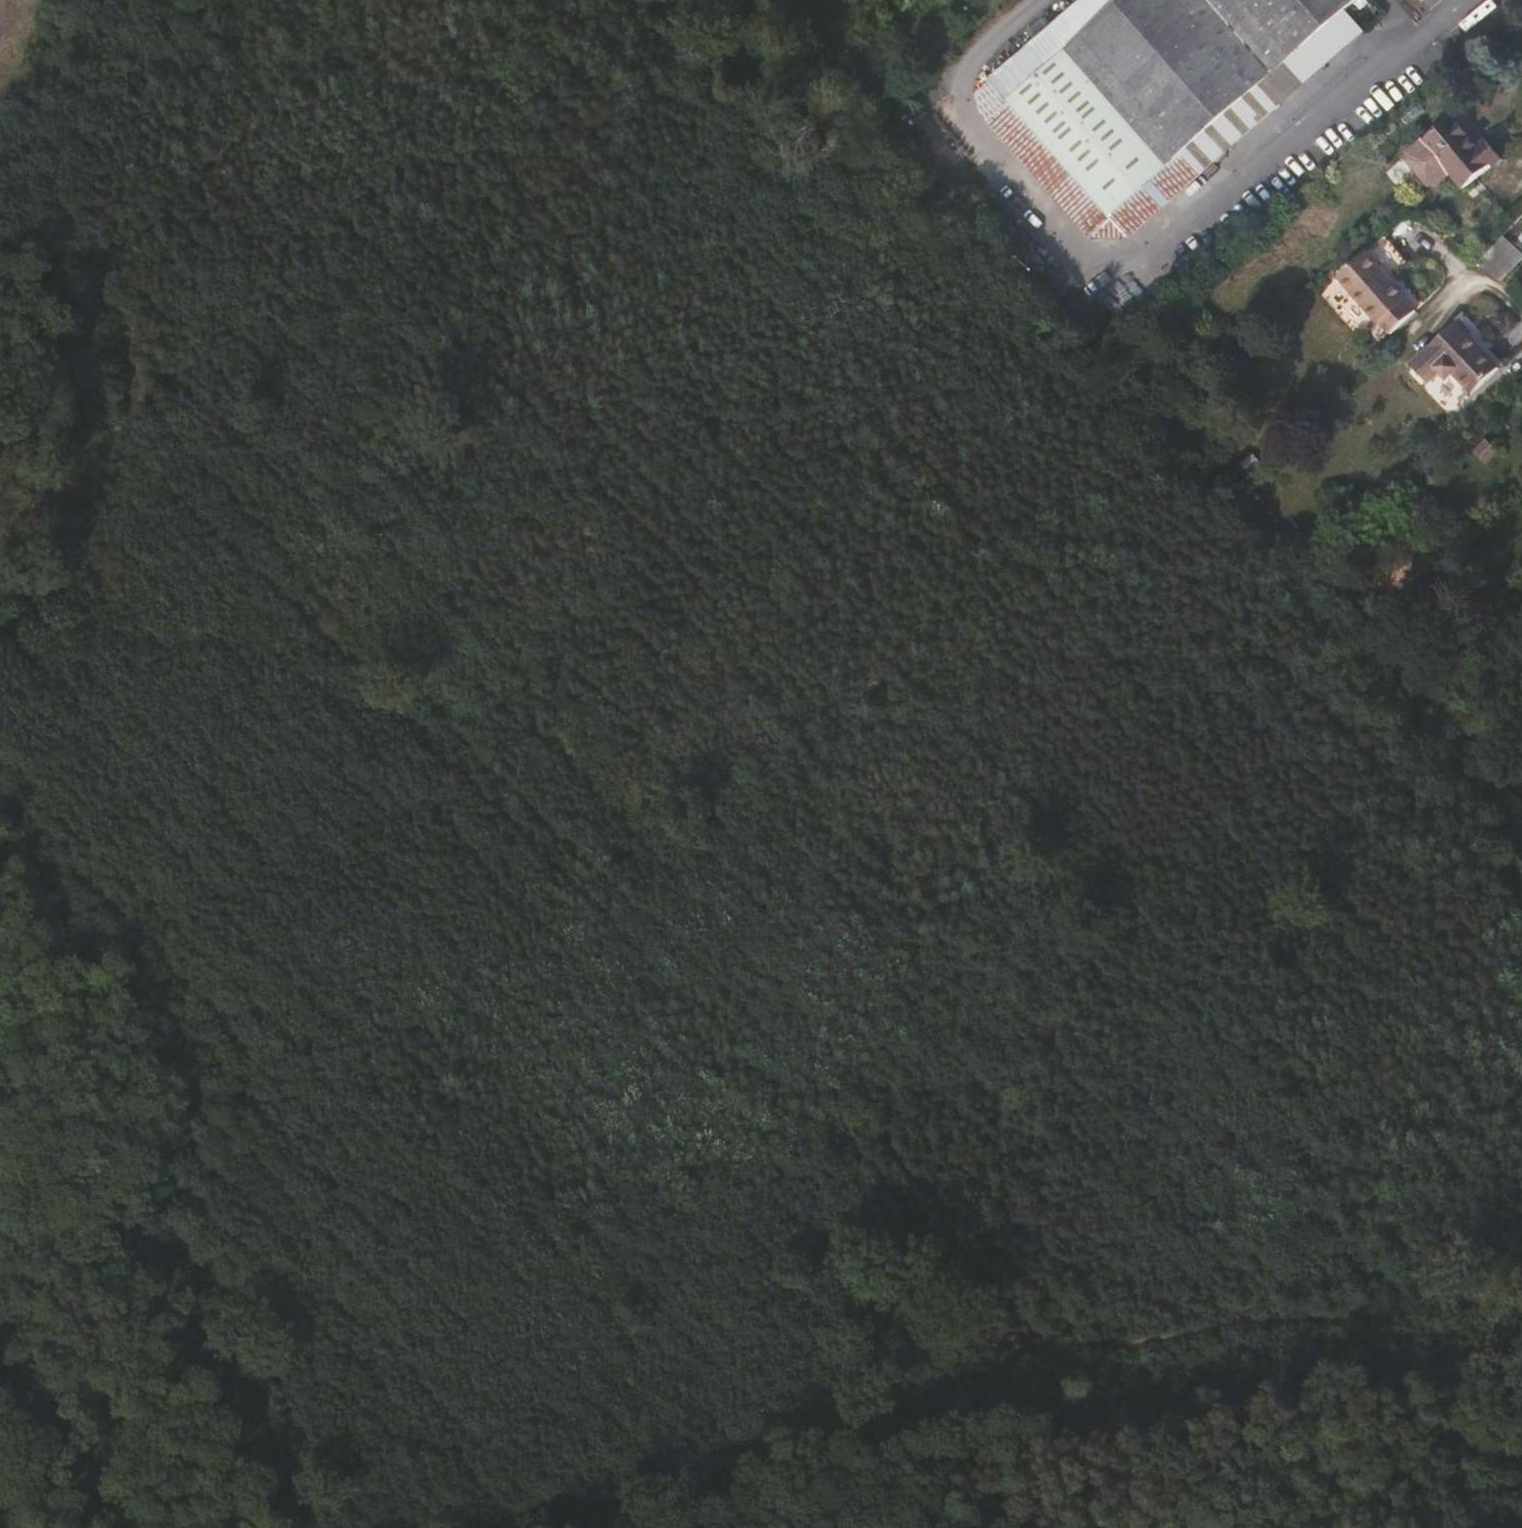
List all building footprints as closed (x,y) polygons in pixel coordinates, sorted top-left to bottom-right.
[(989,80),(1109,217),(1183,153),(1201,174),(1366,31),(1347,9),(1357,0),(1081,0),(989,80)] [(1454,118),(1426,143),(1466,191),(1499,162),(1486,147),(1482,150),(1454,118)] [(1521,256),(1521,255),(1521,216),(1485,255),(1514,282),(1521,274),(1521,256)] [(1385,277),(1364,253),(1360,256),(1382,280),(1385,277)] [(1412,311),(1401,300),(1403,298),(1385,277),(1382,280),(1360,256),(1336,276),(1376,322),(1377,321),(1388,333),(1412,311)] [(1458,321),(1414,363),(1429,380),(1440,370),(1448,378),(1454,372),(1472,391),(1499,364),(1458,321)]
